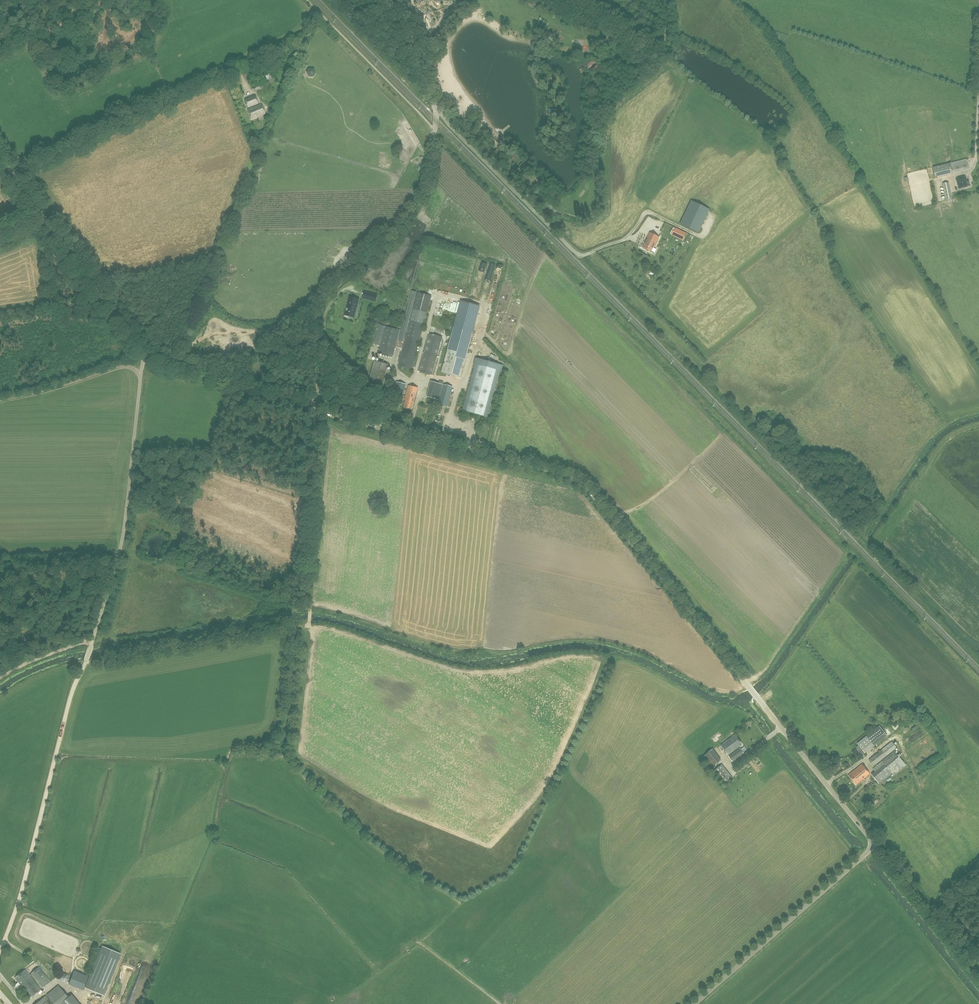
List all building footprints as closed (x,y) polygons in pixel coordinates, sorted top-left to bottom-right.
[(428,62),(431,69),(437,68),(434,60),(428,62)] [(311,69),(309,73),(311,78),(316,78),(318,74),(316,69),(311,69)] [(268,81),(272,77),(270,72),(265,71),(262,75),(263,80),(268,81)] [(254,95),(244,99),(248,107),(258,103),(254,95)] [(261,104),(247,109),(251,120),(257,118),(256,117),(265,113),(261,104)] [(941,175),(969,169),(966,159),(950,163),(951,166),(940,169),(941,175)] [(956,178),(959,188),(970,186),(969,180),(967,181),(966,176),(956,178)] [(946,199),(951,198),(948,183),(943,184),(946,199)] [(683,224),(701,232),(711,210),(693,201),(683,224)] [(659,237),(650,233),(643,248),(651,251),(653,247),(654,247),(659,237)] [(398,366),(412,369),(431,296),(418,292),(398,366)] [(370,295),(368,302),(376,304),(377,297),(370,295)] [(355,315),(361,317),(361,316),(365,317),(369,303),(359,300),(355,315)] [(460,377),(473,332),(479,307),(460,302),(453,327),(441,372),(460,377)] [(385,326),(378,353),(393,356),(400,330),(385,326)] [(419,371),(432,375),(442,337),(430,333),(419,371)] [(475,359),(461,409),(489,417),(503,366),(475,359)] [(383,384),(388,364),(375,361),(370,380),(383,384)] [(431,381),(427,397),(438,400),(443,384),(431,381)] [(447,406),(452,387),(444,385),(439,404),(447,406)] [(412,409),(418,388),(409,386),(406,397),(407,397),(404,407),(412,409)] [(758,737),(763,734),(756,723),(751,726),(758,737)] [(879,726),(857,744),(864,753),(887,735),(879,726)] [(923,732),(920,727),(914,730),(917,735),(923,732)] [(742,744),(735,734),(718,747),(720,751),(723,749),(728,755),(737,748),(738,750),(729,756),(733,761),(744,753),(739,747),(742,744)] [(892,741),(869,759),(874,765),(896,747),(892,741)] [(916,752),(918,755),(932,748),(930,744),(916,752)] [(703,756),(712,767),(721,760),(712,749),(703,756)] [(878,783),(891,773),(893,775),(905,765),(894,752),(876,767),(875,766),(873,769),(875,771),(871,774),(878,783)] [(862,764),(848,775),(856,785),(869,774),(862,764)] [(725,784),(733,778),(722,765),(714,771),(725,784)] [(105,991),(121,953),(102,946),(87,983),(105,991)] [(39,967),(29,975),(30,976),(32,975),(42,988),(50,982),(39,967)] [(61,980),(81,987),(86,973),(72,968),(70,974),(64,971),(61,980)] [(40,989),(30,976),(29,975),(25,970),(15,978),(30,997),(40,989)] [(68,997),(58,985),(46,995),(54,1003),(69,1003),(72,1001),(68,997)] [(71,994),(68,997),(72,1001),(69,1003),(80,1003),(71,994)] [(45,996),(36,1003),(52,1003),(45,996)]
